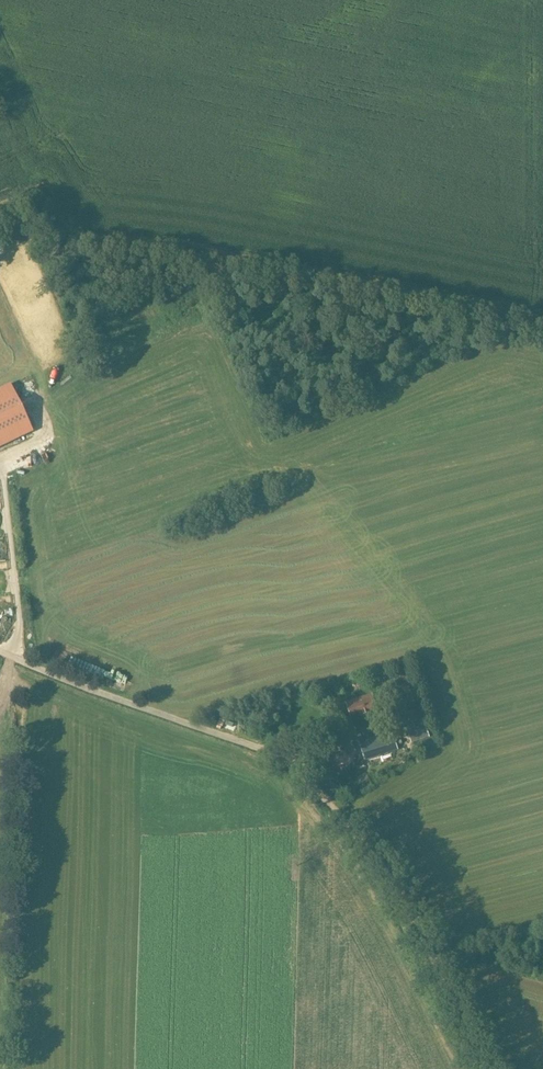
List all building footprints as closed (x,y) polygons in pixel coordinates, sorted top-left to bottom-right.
[(33,432),(10,384),(0,389),(0,448),(33,432)] [(372,697),(347,705),(353,723),(378,715),(372,697)] [(420,706),(401,712),(412,743),(430,737),(428,729),(420,706)] [(391,732),(360,742),(366,761),(397,751),(391,732)]
